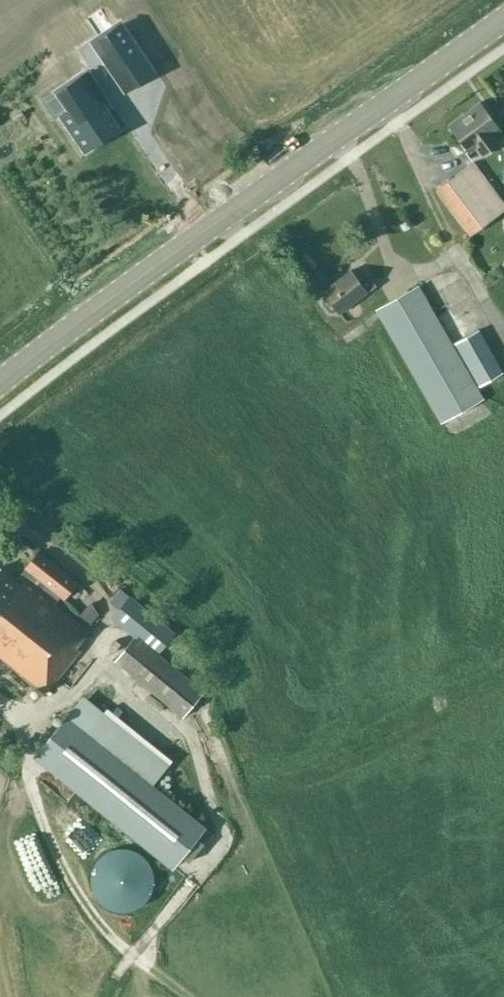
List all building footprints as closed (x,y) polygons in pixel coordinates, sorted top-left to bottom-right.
[(93,42),(113,71),(140,53),(120,24),(93,42)] [(63,113),(87,149),(118,128),(95,94),(99,91),(86,72),(58,91),(70,108),(63,113)] [(140,137),(163,123),(145,96),(138,100),(122,110),(140,137)] [(449,124),(464,145),(469,152),(474,148),(482,158),(492,150),(485,140),(499,130),(495,123),(480,102),(449,124)] [(133,163),(124,150),(127,147),(117,132),(90,151),(100,166),(109,179),(122,198),(146,182),(133,163)] [(497,215),(503,210),(503,203),(473,162),(436,189),(470,235),(459,243),(483,276),(503,261),(503,224),(497,215)] [(334,312),(337,309),(340,313),(376,285),(367,273),(358,279),(350,269),(323,290),(326,295),(323,297),(322,302),(329,311),(334,312)] [(419,286),(377,310),(440,422),(483,397),(419,286)] [(478,329),(455,342),(480,385),(503,372),(478,329)] [(60,595),(63,598),(77,582),(38,551),(25,567),(26,568),(16,580),(0,567),(0,656),(46,692),(80,649),(77,646),(89,631),(54,603),(60,595)] [(174,632),(130,597),(115,616),(159,651),(174,632)] [(80,615),(91,624),(99,615),(88,605),(80,615)] [(135,636),(114,661),(183,717),(204,692),(135,636)] [(71,682),(84,663),(76,657),(63,676),(71,682)] [(36,755),(174,866),(181,856),(189,862),(204,843),(197,838),(205,828),(153,786),(170,765),(83,696),(77,703),(36,755)] [(74,837),(86,826),(59,797),(47,809),(74,837)] [(87,845),(98,828),(88,822),(77,840),(87,845)] [(87,874),(87,878),(87,881),(87,884),(88,888),(89,891),(91,894),(93,897),(95,899),(97,901),(100,904),(103,905),(105,906),(109,908),(111,909),(114,909),(118,910),(120,910),(122,910),(125,909),(129,908),(132,907),(135,905),(137,904),(140,901),(142,899),(145,896),(146,894),(147,892),(149,889),(150,885),(150,883),(151,880),(151,877),(150,873),(150,870),(149,867),(148,865),(146,862),(145,859),(142,856),(141,855),(138,852),(137,851),(134,849),(131,848),(126,847),(124,846),(121,846),(119,846),(115,846),(113,846),(111,847),(107,848),(104,849),(101,851),(99,852),(96,855),(95,856),(93,859),(91,862),(89,865),(88,868),(87,871),(87,874)]
